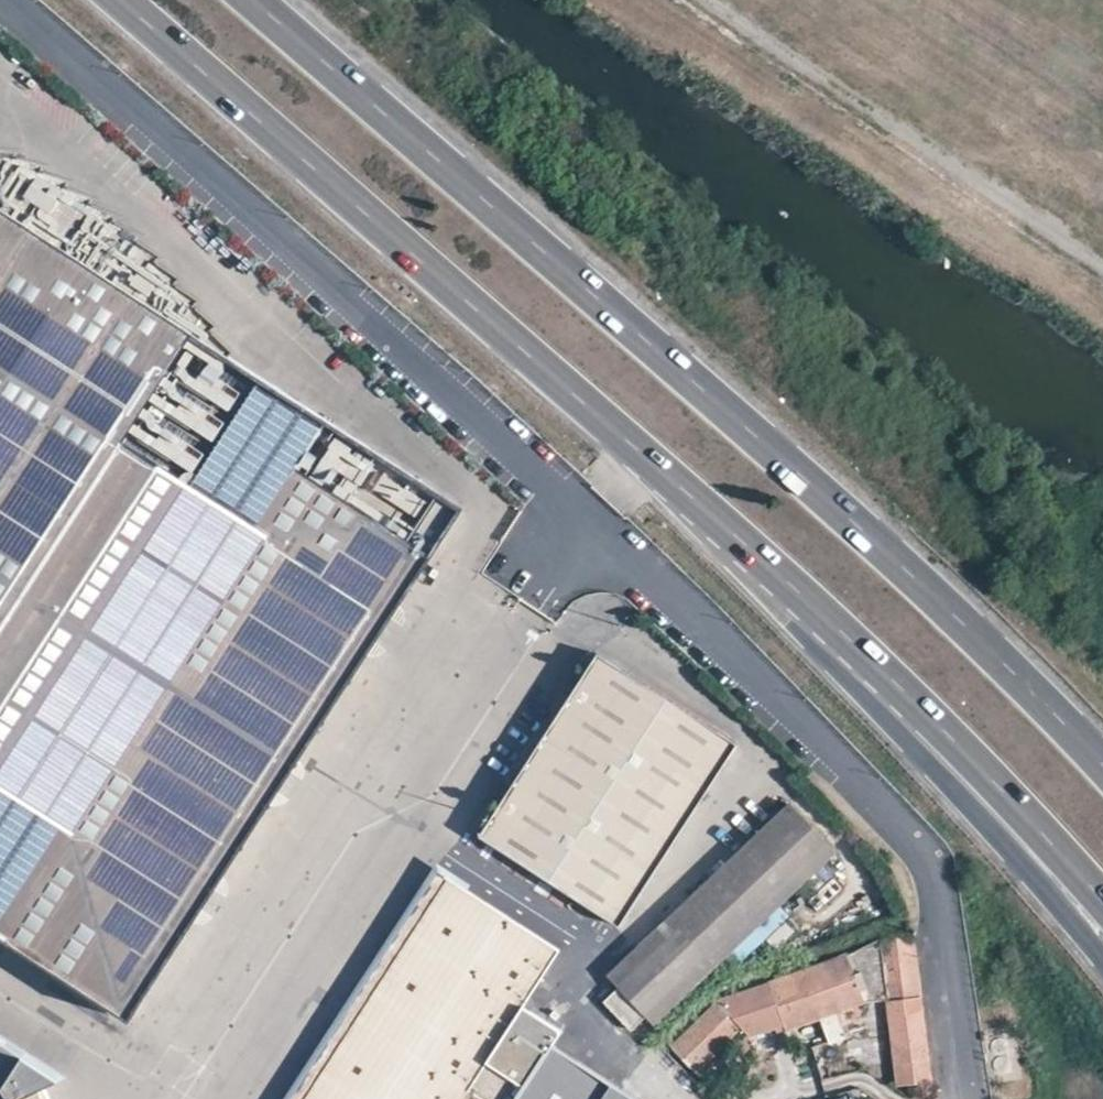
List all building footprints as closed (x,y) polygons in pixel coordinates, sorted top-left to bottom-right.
[(32,184),(15,177),(0,172),(0,234),(32,184)] [(457,508),(196,326),(179,300),(156,335),(134,320),(162,279),(100,227),(77,264),(66,257),(50,281),(32,269),(71,206),(53,194),(32,184),(0,234),(0,939),(114,1016),(457,508)] [(77,264),(100,227),(95,223),(91,220),(85,216),(80,212),(78,210),(71,206),(32,269),(50,281),(66,257),(77,264)] [(156,335),(179,300),(171,289),(162,279),(134,320),(156,335)] [(739,742),(600,651),(584,675),(592,680),(584,691),(577,686),(481,832),(620,923),(739,742)] [(592,680),(584,675),(577,686),(584,691),(592,680)] [(605,974),(651,1023),(837,852),(788,803),(605,974)] [(455,879),(436,867),(285,1097),(284,1098),(310,1098),(364,1016),(348,1005),(364,981),(380,991),(455,879)] [(555,1042),(563,1028),(525,1004),(562,949),(455,879),(380,991),(364,981),(348,1005),(364,1016),(310,1098),(517,1098),(555,1042)] [(912,935),(878,938),(792,972),(801,994),(809,991),(820,1018),(830,1040),(845,1035),(836,1012),(885,992),(886,1001),(923,997),(912,935)] [(792,972),(717,1001),(670,1047),(693,1071),(698,1076),(709,1066),(702,1059),(735,1026),(749,1041),(781,1026),(784,1032),(820,1018),(809,991),(801,994),(792,972)] [(610,992),(597,1005),(625,1035),(638,1022),(610,992)] [(836,1012),(845,1035),(888,1022),(886,1001),(885,992),(836,1012)] [(886,1001),(888,1022),(898,1082),(933,1078),(923,997),(886,1001)] [(0,1035),(0,1071),(11,1078),(21,1061),(53,1083),(64,1075),(27,1052),(0,1035)] [(622,1086),(555,1042),(517,1098),(641,1098),(622,1086)] [(40,1090),(53,1083),(21,1061),(11,1078),(0,1071),(0,1098),(24,1098),(40,1090)] [(40,1090),(24,1098),(42,1098),(40,1090)]
